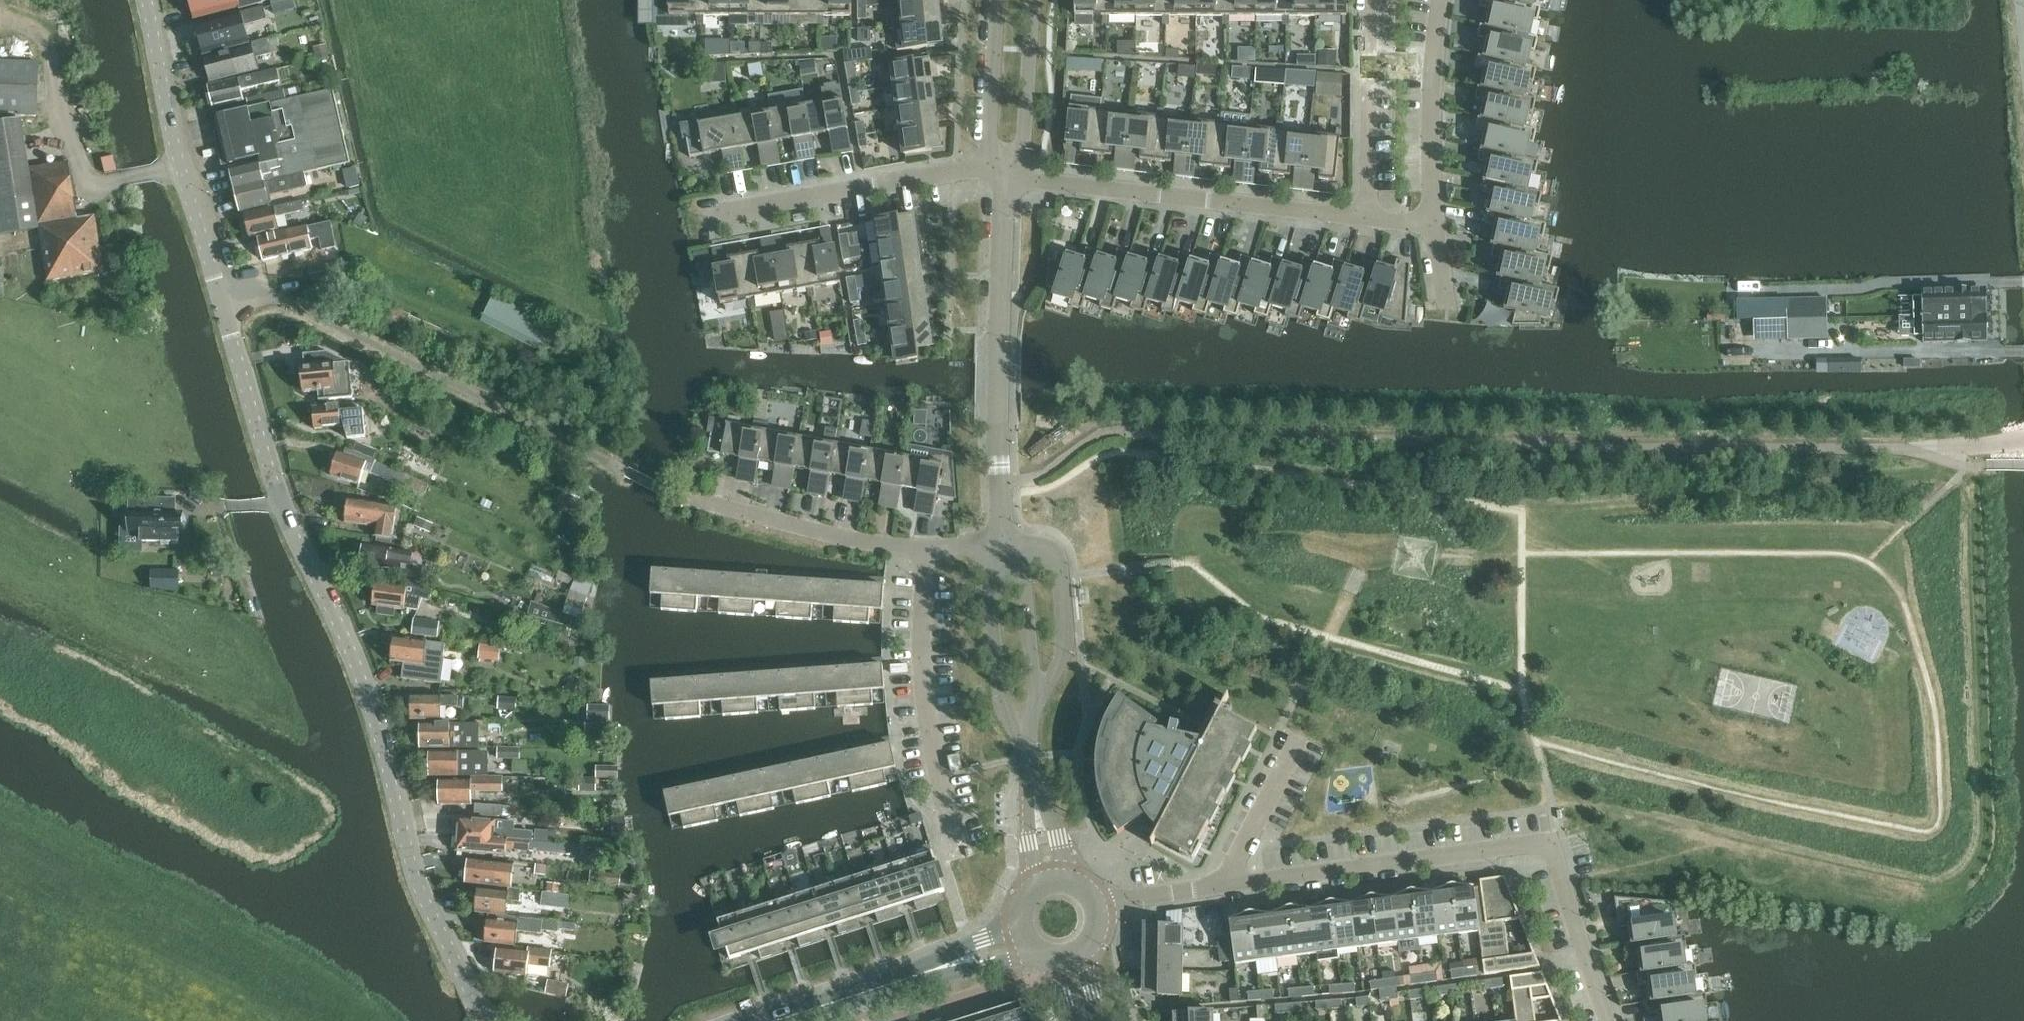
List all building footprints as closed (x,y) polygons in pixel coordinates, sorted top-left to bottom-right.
[(185,6),(189,7),(192,18),(237,6),(238,9),(261,3),(261,0),(184,0),(185,6)] [(700,24),(700,0),(661,0),(661,24),(685,24),(685,16),(697,16),(697,24),(700,24)] [(730,16),(730,0),(700,0),(700,24),(703,24),(703,16),(730,16)] [(760,24),(760,0),(730,0),(730,16),(757,16),(757,24),(760,24)] [(790,16),(790,0),(760,0),(760,24),(763,24),(763,16),(790,16)] [(820,24),(820,0),(790,0),(790,16),(817,16),(817,24),(820,24)] [(820,24),(823,24),(823,16),(851,16),(851,0),(820,0),(820,24)] [(902,25),(940,21),(938,0),(933,0),(900,3),(902,25)] [(1106,25),(1106,0),(1075,0),(1075,16),(1076,16),(1076,24),(1091,24),(1091,16),(1102,16),(1102,25),(1106,25)] [(1136,16),(1136,0),(1106,0),(1106,25),(1109,25),(1109,16),(1136,16)] [(1165,25),(1166,0),(1136,0),(1136,16),(1162,16),(1162,25),(1165,25)] [(1196,16),(1196,0),(1166,0),(1165,25),(1169,25),(1169,16),(1196,16)] [(1226,25),(1226,0),(1196,0),(1196,16),(1222,16),(1222,25),(1226,25)] [(1256,16),(1256,0),(1226,0),(1226,25),(1229,25),(1229,16),(1256,16)] [(1285,25),(1286,0),(1256,0),(1256,16),(1282,16),(1282,25),(1285,25)] [(1315,16),(1315,0),(1286,0),(1285,25),(1289,25),(1289,16),(1315,16)] [(1315,16),(1342,16),(1342,25),(1346,25),(1346,16),(1346,0),(1315,0),(1315,16)] [(1480,25),(1538,39),(1538,38),(1529,36),(1533,20),(1537,21),(1540,9),(1504,0),(1481,0),(1480,7),(1489,10),(1485,25),(1480,24),(1480,25)] [(1540,9),(1541,7),(1533,6),(1534,0),(1504,0),(1540,9)] [(282,1),(271,5),(274,16),(285,12),(282,1)] [(240,15),(195,27),(198,39),(195,42),(197,50),(201,51),(202,54),(248,42),(244,25),(266,19),(262,7),(239,13),(240,15)] [(866,7),(858,7),(858,19),(866,19),(866,7)] [(940,21),(902,25),(905,50),(927,47),(927,42),(939,41),(942,41),(940,21)] [(1478,54),(1478,55),(1536,69),(1536,68),(1527,66),(1530,50),(1535,51),(1538,39),(1480,25),(1477,38),(1486,40),(1483,55),(1478,54)] [(858,41),(866,41),(866,29),(858,28),(858,41)] [(253,47),(203,59),(205,69),(203,71),(205,78),(208,79),(209,82),(257,70),(254,58),(270,54),(266,40),(252,43),(253,47)] [(713,43),(713,54),(729,54),(729,43),(713,43)] [(731,43),(731,54),(741,54),(741,43),(731,43)] [(760,44),(761,53),(772,53),(771,44),(760,44)] [(871,48),(843,51),(845,64),(872,60),(871,48)] [(1166,49),(1166,57),(1178,58),(1178,49),(1166,49)] [(1320,49),(1319,66),(1335,67),(1335,50),(1320,49)] [(1299,65),(1311,65),(1311,55),(1299,55),(1299,65)] [(1478,85),(1478,86),(1536,100),(1536,99),(1525,96),(1529,81),(1533,82),(1536,69),(1478,55),(1475,68),(1485,70),(1481,86),(1478,85)] [(1067,58),(1066,70),(1077,70),(1078,59),(1067,58)] [(891,65),(894,87),(931,82),(928,59),(891,65)] [(811,61),(799,63),(801,75),(813,73),(811,61)] [(18,111),(17,114),(35,115),(37,63),(0,62),(0,110),(18,111)] [(714,65),(716,76),(726,74),(724,63),(714,65)] [(854,63),(845,64),(848,81),(856,80),(854,63)] [(749,66),(751,77),(763,75),(761,64),(749,66)] [(237,79),(208,86),(213,107),(243,100),(240,90),(279,80),(276,68),(237,78),(237,79)] [(1258,68),(1257,80),(1288,82),(1288,70),(1258,68)] [(1316,101),(1317,73),(1297,72),(1295,100),(1316,101)] [(1317,73),(1317,85),(1316,95),(1340,96),(1342,74),(1317,73)] [(848,81),(850,93),(859,92),(856,80),(848,81)] [(894,87),(897,108),(934,103),(931,82),(894,87)] [(809,96),(805,97),(811,136),(812,136),(829,133),(833,136),(836,154),(850,152),(850,154),(852,153),(840,85),(821,88),(823,102),(810,105),(809,96)] [(1478,116),(1478,117),(1536,131),(1536,130),(1524,127),(1528,111),(1533,113),(1536,100),(1478,86),(1475,99),(1484,101),(1481,116),(1478,116)] [(216,116),(227,165),(258,158),(279,153),(285,178),(301,174),(349,164),(333,91),(271,104),(269,95),(246,100),(248,109),(216,116)] [(859,92),(850,93),(852,106),(861,104),(859,92)] [(1095,154),(1102,100),(1102,99),(1071,96),(1066,142),(1081,144),(1080,152),(1095,154)] [(802,106),(770,111),(776,142),(777,142),(794,139),(797,142),(801,160),(814,158),(815,160),(816,160),(812,136),(811,136),(805,97),(800,98),(802,106)] [(1112,147),(1126,149),(1130,114),(1104,111),(1105,100),(1102,100),(1095,154),(1111,156),(1112,147)] [(897,108),(900,129),(937,124),(934,103),(897,108)] [(738,108),(733,109),(740,148),(741,148),(758,145),(762,148),(765,167),(779,164),(779,166),(781,166),(777,142),(776,142),(770,111),(739,117),(738,108)] [(740,148),(733,109),(722,111),(724,120),(699,124),(699,123),(698,123),(698,125),(684,127),(689,157),(722,152),(726,154),(729,173),(743,170),(743,173),(745,172),(741,148),(740,148)] [(1140,159),(1155,161),(1161,109),(1158,109),(1157,117),(1130,114),(1126,149),(1141,151),(1140,159)] [(1171,154),(1186,156),(1190,121),(1163,118),(1164,109),(1161,109),(1155,161),(1171,162),(1171,154)] [(1199,166),(1215,167),(1220,116),(1217,115),(1216,124),(1190,121),(1186,156),(1200,157),(1199,166)] [(1231,161),(1245,162),(1249,127),(1223,125),(1224,116),(1220,116),(1215,167),(1230,169),(1231,161)] [(1481,147),(1480,148),(1538,162),(1538,161),(1525,158),(1528,142),(1533,143),(1536,131),(1478,117),(1475,130),(1485,132),(1481,147)] [(0,121),(0,234),(39,227),(47,279),(103,272),(94,216),(78,219),(68,163),(29,169),(29,170),(28,170),(20,118),(0,121)] [(855,124),(857,136),(866,134),(864,122),(855,124)] [(1259,172),(1274,174),(1280,122),(1277,122),(1276,130),(1249,127),(1245,162),(1260,164),(1259,172)] [(1291,167),(1305,169),(1309,134),(1282,131),(1283,123),(1280,122),(1274,174),(1290,176),(1291,167)] [(937,124),(900,129),(904,154),(932,150),(931,145),(937,144),(940,144),(937,124)] [(1309,134),(1305,169),(1319,171),(1318,179),(1335,181),(1340,137),(1339,137),(1340,129),(1336,128),(1335,137),(1309,134)] [(866,134),(857,136),(859,148),(868,147),(866,134)] [(1487,163),(1483,180),(1542,193),(1527,189),(1530,174),(1535,175),(1538,162),(1480,148),(1477,161),(1487,163)] [(230,168),(235,189),(285,178),(279,153),(258,158),(259,161),(230,168)] [(101,157),(105,172),(116,169),(112,154),(101,157)] [(868,157),(863,158),(864,168),(874,166),(873,161),(868,157)] [(285,178),(235,189),(240,211),(269,204),(267,195),(304,186),(301,174),(285,178)] [(1490,195),(1486,212),(1546,225),(1546,224),(1530,221),(1534,205),(1539,206),(1542,193),(1483,180),(1483,181),(1481,193),(1490,195)] [(301,201),(243,214),(248,236),(279,229),(275,214),(281,212),(281,215),(303,210),(301,201)] [(1114,210),(1111,218),(1121,221),(1123,212),(1114,210)] [(1494,227),(1490,243),(1552,257),(1535,252),(1538,237),(1543,238),(1546,225),(1486,212),(1488,213),(1485,224),(1494,227)] [(360,214),(354,222),(361,228),(368,219),(360,214)] [(875,220),(878,243),(915,237),(915,230),(918,230),(917,216),(913,217),(912,215),(875,220)] [(330,221),(257,238),(262,260),(311,249),(309,240),(319,238),(322,250),(336,247),(330,221)] [(839,236),(841,248),(850,247),(847,234),(839,236)] [(915,237),(878,243),(882,264),(919,259),(918,252),(922,251),(920,238),(916,239),(915,237)] [(818,243),(803,245),(812,297),(815,296),(813,288),(841,283),(834,249),(819,251),(818,243)] [(1500,259),(1496,276),(1559,290),(1559,289),(1541,285),(1544,269),(1549,270),(1552,257),(1490,243),(1490,244),(1494,245),(1491,257),(1500,259)] [(789,256),(774,259),(780,293),(807,289),(808,297),(812,297),(803,245),(787,248),(789,256)] [(850,247),(841,248),(843,261),(852,259),(850,247)] [(1068,305),(1081,309),(1099,252),(1086,249),(1083,258),(1066,252),(1063,264),(1048,259),(1048,260),(1046,288),(1047,288),(1047,287),(1055,289),(1053,295),(1070,300),(1068,305)] [(1099,306),(1112,310),(1130,254),(1117,250),(1114,259),(1099,254),(1099,253),(1099,252),(1081,309),(1082,309),(1086,297),(1101,302),(1099,306)] [(709,251),(693,253),(695,265),(710,262),(709,251)] [(1130,308),(1143,312),(1160,255),(1148,251),(1145,260),(1130,256),(1130,254),(1112,310),(1113,310),(1116,298),(1132,303),(1130,308)] [(759,253),(744,256),(752,307),(756,306),(754,298),(780,293),(774,259),(760,261),(759,253)] [(1161,309),(1174,313),(1191,257),(1179,253),(1176,262),(1161,257),(1161,255),(1160,255),(1143,312),(1144,312),(1147,300),(1163,305),(1161,309)] [(1192,311),(1205,315),(1222,258),(1210,254),(1207,263),(1192,259),(1192,257),(1191,257),(1174,313),(1175,313),(1178,301),(1194,306),(1192,311)] [(752,307),(744,256),(728,258),(730,267),(714,269),(721,304),(748,299),(749,307),(752,307)] [(1223,312),(1236,316),(1254,260),(1241,256),(1238,265),(1223,260),(1223,258),(1222,258),(1205,315),(1206,315),(1209,303),(1225,307),(1223,312)] [(1254,314),(1267,318),(1284,261),(1272,257),(1269,266),(1254,262),(1254,260),(1236,316),(1237,316),(1240,304),(1255,309),(1254,314)] [(882,264),(885,285),(922,280),(919,259),(882,264)] [(1285,315),(1298,319),(1316,263),(1303,259),(1300,268),(1285,263),(1285,261),(1284,261),(1267,318),(1271,306),(1286,311),(1285,315)] [(1316,317),(1329,321),(1346,264),(1334,260),(1331,269),(1316,264),(1316,263),(1298,319),(1302,307),(1318,312),(1316,317)] [(1378,264),(1360,322),(1365,307),(1380,312),(1379,316),(1406,324),(1410,264),(1397,260),(1394,269),(1378,264)] [(341,278),(339,261),(327,263),(329,280),(341,278)] [(1347,318),(1360,322),(1378,264),(1377,264),(1376,265),(1365,262),(1362,271),(1346,266),(1347,264),(1346,264),(1329,321),(1333,309),(1348,313),(1347,318)] [(869,275),(855,277),(857,289),(871,287),(869,275)] [(1559,290),(1496,276),(1501,278),(1498,289),(1508,291),(1504,308),(1516,311),(1512,325),(1512,326),(1541,326),(1541,325),(1540,325),(1541,317),(1547,319),(1551,302),(1556,303),(1559,290)] [(846,279),(848,291),(857,289),(855,277),(846,279)] [(885,285),(888,307),(925,301),(922,280),(885,285)] [(857,289),(848,291),(850,303),(859,302),(857,289)] [(1922,290),(1922,316),(1987,315),(1986,289),(1969,289),(1969,290),(1954,291),(1954,289),(1922,290)] [(480,319),(535,346),(545,351),(547,347),(558,353),(569,331),(557,325),(555,330),(491,298),(480,319)] [(1786,299),(1787,320),(1827,318),(1826,298),(1786,299)] [(888,307),(891,328),(928,323),(925,301),(888,307)] [(1922,316),(1923,317),(1923,342),(1956,341),(1956,340),(1970,340),(1970,341),(1987,341),(1987,315),(1922,316)] [(1827,318),(1787,320),(1787,340),(1828,339),(1827,318)] [(854,321),(856,333),(864,332),(862,320),(854,321)] [(928,323),(891,328),(894,353),(917,350),(916,344),(928,342),(928,343),(931,342),(930,337),(934,337),(932,324),(928,324),(928,323)] [(786,330),(774,332),(776,341),(787,339),(786,330)] [(815,332),(805,333),(806,341),(816,339),(815,332)] [(830,332),(820,334),(821,343),(831,342),(830,332)] [(864,332),(856,333),(858,346),(867,345),(864,332)] [(304,391),(319,389),(320,399),(349,397),(346,373),(350,372),(349,361),(326,351),(306,353),(307,365),(301,365),(302,375),(300,379),(300,386),(304,389),(304,391)] [(312,407),(314,428),(346,426),(347,437),(365,436),(363,410),(340,412),(339,405),(312,407)] [(754,486),(759,462),(758,462),(765,422),(754,421),(752,429),(728,424),(727,423),(726,425),(713,422),(707,453),(740,458),(743,462),(739,481),(753,483),(753,485),(754,486)] [(790,492),(794,468),(793,468),(799,437),(767,432),(769,423),(765,422),(758,462),(759,462),(776,465),(778,469),(775,487),(789,490),(788,492),(790,492)] [(825,498),(830,475),(829,475),(836,435),(837,430),(826,428),(823,442),(799,437),(793,468),(794,468),(811,471),(814,475),(810,494),(824,496),(824,498),(825,498)] [(861,505),(865,481),(870,450),(839,445),(840,436),(836,435),(829,475),(830,475),(847,478),(849,482),(846,500),(860,503),(859,505),(861,505)] [(377,451),(357,441),(353,450),(373,459),(377,451)] [(944,454),(908,447),(908,449),(907,448),(900,488),(901,488),(918,491),(921,495),(917,513),(931,515),(931,518),(932,518),(937,494),(954,497),(951,465),(942,464),(944,454)] [(897,511),(901,488),(900,488),(907,448),(903,448),(902,456),(870,450),(865,481),(882,484),(885,488),(882,506),(895,509),(895,511),(897,511)] [(370,473),(400,485),(423,494),(427,484),(403,474),(404,473),(372,460),(372,459),(353,450),(350,455),(338,451),(330,475),(360,485),(365,469),(371,472),(370,473)] [(343,516),(345,519),(344,523),(374,527),(373,536),(377,537),(377,541),(391,544),(392,539),(397,508),(381,503),(348,498),(346,509),(344,511),(343,516)] [(483,498),(480,505),(489,509),(492,503),(483,498)] [(174,499),(129,499),(129,530),(141,530),(141,541),(178,541),(178,533),(182,533),(182,530),(184,530),(186,523),(184,516),(182,516),(182,512),(174,512),(174,499)] [(418,517),(415,526),(427,530),(430,522),(418,517)] [(357,549),(356,560),(360,561),(359,565),(387,568),(401,570),(400,577),(419,581),(420,572),(410,571),(412,553),(389,548),(362,545),(361,549),(357,549)] [(212,562),(212,574),(224,575),(225,563),(212,562)] [(661,610),(679,611),(681,572),(664,571),(663,575),(653,575),(654,570),(652,570),(650,595),(662,595),(661,610)] [(697,598),(708,599),(710,579),(698,578),(699,573),(681,572),(679,611),(696,612),(697,598)] [(719,614),(736,615),(739,576),(721,575),(721,579),(710,579),(708,599),(720,599),(719,614)] [(755,602),(766,602),(767,583),(756,582),(756,577),(739,576),(736,615),(754,616),(755,602)] [(571,590),(586,597),(590,586),(576,579),(571,590)] [(776,617),(794,619),(796,580),(779,579),(778,583),(767,583),(766,602),(777,603),(776,617)] [(375,583),(372,605),(378,606),(377,613),(393,616),(394,608),(404,609),(405,608),(418,610),(422,598),(430,600),(433,589),(402,580),(401,587),(375,583)] [(812,606),(823,606),(825,586),(813,586),(814,581),(796,580),(794,619),(811,620),(812,606)] [(834,621),(851,623),(854,584),(836,583),(836,587),(825,586),(823,606),(835,607),(834,621)] [(854,584),(851,623),(869,624),(870,609),(882,610),(884,585),(881,585),(881,590),(871,590),(871,585),(854,584)] [(571,590),(566,604),(581,609),(586,597),(571,590)] [(533,603),(529,616),(547,622),(548,621),(569,627),(573,616),(563,613),(533,603)] [(566,604),(563,613),(573,616),(589,621),(592,612),(566,604)] [(547,622),(529,616),(527,622),(546,627),(547,622)] [(439,622),(413,619),(411,633),(437,636),(439,622)] [(389,655),(392,656),(391,661),(403,662),(401,678),(441,683),(444,657),(443,657),(445,643),(394,637),(393,648),(389,649),(389,655)] [(478,658),(499,660),(500,647),(480,645),(478,658)] [(575,657),(574,666),(585,667),(585,658),(575,657)] [(870,666),(853,667),(855,706),(873,705),(872,690),(884,689),(883,665),(880,665),(880,670),(870,670),(870,666)] [(835,673),(824,674),(826,694),(837,693),(838,707),(855,706),(853,667),(835,669),(835,673)] [(812,670),(795,672),(798,710),(815,709),(814,695),(826,694),(824,674),(813,675),(812,670)] [(778,677),(767,678),(768,698),(779,697),(780,711),(798,710),(795,672),(777,673),(778,677)] [(755,675),(738,676),(740,714),(758,713),(757,699),(768,698),(767,678),(755,679),(755,675)] [(720,682),(709,682),(711,702),(722,701),(723,716),(740,714),(738,676),(720,677),(720,682)] [(697,679),(680,680),(683,719),(700,717),(699,703),(711,702),(709,682),(698,683),(697,679)] [(683,719),(680,680),(662,681),(663,686),(653,687),(652,682),(651,682),(653,707),(664,706),(665,720),(683,719)] [(497,695),(496,707),(515,709),(516,699),(516,697),(497,695)] [(411,717),(411,720),(441,720),(441,707),(457,707),(457,697),(411,696),(411,707),(408,707),(408,717),(411,717)] [(1107,813),(1107,814),(1109,820),(1111,825),(1114,830),(1117,835),(1145,814),(1148,818),(1143,823),(1150,831),(1155,826),(1159,829),(1151,844),(1152,845),(1155,839),(1185,854),(1192,840),(1198,844),(1212,817),(1206,813),(1213,798),(1220,802),(1257,731),(1221,712),(1229,697),(1228,696),(1204,743),(1177,737),(1180,726),(1171,724),(1169,735),(1154,732),(1155,730),(1157,726),(1125,703),(1124,704),(1125,705),(1114,724),(1107,721),(1103,727),(1101,732),(1099,738),(1097,743),(1107,745),(1105,767),(1098,767),(1097,767),(1097,768),(1096,774),(1096,780),(1097,786),(1098,791),(1107,789),(1114,810),(1107,813)] [(596,719),(609,719),(609,704),(587,704),(587,710),(587,719),(596,719)] [(584,721),(584,733),(609,734),(609,732),(610,721),(590,721),(586,721),(584,721)] [(475,723),(450,723),(420,724),(420,734),(417,736),(417,742),(420,743),(420,747),(475,747),(475,723)] [(879,747),(861,750),(870,788),(887,784),(884,770),(896,768),(891,743),(888,744),(889,749),(879,751),(879,747)] [(496,746),(496,757),(511,758),(519,758),(519,746),(518,746),(496,746)] [(845,758),(834,761),(838,780),(849,778),(852,792),(870,788),(861,750),(844,754),(845,758)] [(429,763),(427,765),(427,770),(429,772),(429,775),(484,775),(484,752),(429,751),(429,763)] [(948,757),(951,771),(963,769),(959,755),(948,757)] [(822,759),(805,763),(813,800),(830,796),(827,782),(838,780),(834,761),(823,763),(822,759)] [(789,771),(778,773),(782,792),(793,790),(796,804),(813,800),(805,763),(788,766),(789,771)] [(596,765),(596,778),(616,778),(616,766),(596,765)] [(766,771),(749,775),(757,812),(774,809),(771,795),(782,792),(778,773),(767,775),(766,771)] [(733,783),(722,785),(726,804),(737,802),(740,816),(757,812),(749,775),(732,778),(733,783)] [(439,791),(436,793),(436,799),(439,801),(439,804),(471,804),(471,792),(503,792),(503,777),(470,777),(470,780),(439,780),(439,791)] [(578,790),(595,791),(596,779),(579,778),(578,790)] [(710,783),(693,787),(701,825),(718,821),(715,807),(726,804),(722,785),(711,787),(710,783)] [(701,825),(693,787),(675,791),(676,795),(667,797),(665,792),(664,793),(669,817),(680,814),(684,828),(701,825)] [(477,804),(476,815),(494,816),(495,815),(497,815),(498,806),(477,804)] [(910,818),(912,825),(922,821),(920,815),(910,818)] [(458,818),(457,834),(494,837),(532,841),(533,832),(495,830),(495,820),(458,818)] [(624,836),(621,818),(609,821),(612,838),(624,836)] [(457,834),(455,851),(505,855),(506,847),(581,853),(582,845),(494,838),(494,837),(457,834)] [(917,851),(911,853),(928,907),(939,904),(936,895),(945,892),(930,846),(917,850),(917,851)] [(793,849),(783,852),(785,858),(788,867),(798,863),(795,854),(793,849)] [(907,861),(893,865),(905,904),(914,901),(917,911),(928,907),(911,853),(906,855),(907,861)] [(464,871),(463,877),(466,879),(465,883),(523,889),(525,866),(468,860),(467,870),(464,871)] [(878,864),(872,866),(889,920),(900,916),(897,907),(905,904),(893,865),(880,869),(878,864)] [(868,873),(854,878),(866,916),(875,914),(878,923),(889,920),(872,866),(867,867),(868,873)] [(589,881),(619,884),(620,873),(590,870),(589,877),(589,881)] [(839,876),(833,878),(850,932),(861,929),(858,919),(866,916),(854,878),(841,882),(839,876)] [(1473,888),(1479,931),(1485,975),(1540,967),(1539,966),(1537,966),(1535,955),(1535,954),(1509,957),(1504,922),(1521,919),(1504,877),(1480,881),(1481,888),(1474,888),(1473,888)] [(830,885),(815,890),(828,929),(836,926),(839,936),(850,932),(833,878),(828,880),(830,885)] [(548,884),(547,892),(559,894),(560,885),(548,884)] [(1444,936),(1458,934),(1452,884),(1432,892),(1438,936),(1444,935),(1444,936)] [(1473,931),(1479,931),(1473,888),(1474,888),(1474,887),(1452,884),(1458,934),(1473,932),(1473,931)] [(518,902),(520,890),(508,888),(508,892),(478,888),(476,900),(474,901),(473,906),(476,908),(475,912),(504,916),(506,900),(518,902)] [(800,888),(794,890),(811,944),(822,941),(819,932),(828,929),(815,890),(802,894),(800,888)] [(791,898),(776,902),(789,941),(797,938),(800,948),(811,944),(794,890),(789,892),(791,898)] [(1419,950),(1418,939),(1411,890),(1392,898),(1398,942),(1400,953),(1419,950)] [(1432,937),(1438,936),(1432,892),(1411,890),(1418,939),(1433,937),(1432,937)] [(570,896),(541,892),(539,905),(568,909),(570,896)] [(1363,947),(1378,945),(1371,895),(1351,903),(1357,947),(1363,946),(1363,947)] [(1392,942),(1398,942),(1392,898),(1371,895),(1378,945),(1392,943),(1392,942)] [(1626,943),(1627,945),(1685,937),(1685,936),(1675,937),(1673,921),(1678,921),(1675,903),(1614,897),(1614,898),(1619,928),(1628,927),(1630,943),(1626,943)] [(762,901),(755,903),(772,957),(783,953),(780,944),(789,941),(776,902),(763,906),(762,901)] [(1323,952),(1337,950),(1331,901),(1311,909),(1317,953),(1323,952)] [(1352,948),(1357,947),(1351,903),(1331,901),(1337,950),(1352,948)] [(737,915),(750,953),(759,951),(762,960),(772,957),(755,903),(750,904),(752,910),(737,915)] [(1283,958),(1297,956),(1290,906),(1271,914),(1277,958),(1282,957),(1283,958)] [(1311,953),(1317,953),(1311,909),(1290,906),(1297,956),(1311,954),(1311,953)] [(1169,925),(1182,926),(1183,913),(1170,911),(1169,925)] [(1242,963),(1256,961),(1250,912),(1229,920),(1229,921),(1235,964),(1242,963)] [(1271,959),(1277,958),(1271,914),(1250,912),(1256,961),(1271,959)] [(730,960),(750,953),(737,915),(718,921),(722,933),(714,936),(720,953),(727,951),(730,960)] [(483,936),(485,939),(485,942),(515,944),(516,932),(541,935),(543,921),(517,917),(517,921),(487,919),(487,928),(484,931),(483,936)] [(543,921),(541,929),(553,931),(556,931),(557,927),(569,929),(574,930),(574,928),(575,925),(558,923),(543,921)] [(1145,923),(1144,949),(1182,950),(1182,927),(1166,927),(1166,923),(1145,923)] [(1217,938),(1219,951),(1227,950),(1226,937),(1217,938)] [(1636,972),(1637,974),(1695,966),(1695,965),(1684,966),(1682,950),(1687,950),(1685,937),(1627,945),(1628,957),(1638,956),(1640,972),(1636,972)] [(530,948),(529,952),(497,948),(494,971),(526,976),(528,965),(549,968),(551,951),(530,948)] [(1144,949),(1144,971),(1181,971),(1182,950),(1144,949)] [(1227,950),(1219,951),(1220,963),(1229,962),(1227,950)] [(1647,1001),(1647,1003),(1706,995),(1706,994),(1695,995),(1692,979),(1697,979),(1695,966),(1637,974),(1638,986),(1648,985),(1650,1001),(1647,1001)] [(1476,967),(1463,969),(1465,978),(1477,976),(1476,967)] [(1465,978),(1463,969),(1451,970),(1452,979),(1465,978)] [(1181,971),(1144,971),(1144,990),(1158,990),(1158,996),(1181,996),(1181,971)] [(1436,972),(1423,974),(1424,983),(1437,981),(1436,972)] [(1516,1020),(1536,1020),(1533,1001),(1552,998),(1553,998),(1547,985),(1544,985),(1543,975),(1543,974),(1542,973),(1510,977),(1516,1020)] [(1424,983),(1423,974),(1410,976),(1411,985),(1424,983)] [(1395,978),(1383,980),(1384,991),(1387,990),(1397,989),(1395,978)] [(1503,978),(1489,980),(1490,989),(1504,987),(1503,978)] [(1379,989),(1380,991),(1384,991),(1383,980),(1370,981),(1371,990),(1379,989)] [(1490,989),(1489,980),(1477,982),(1478,991),(1490,989)] [(548,981),(546,993),(565,997),(568,985),(548,981)] [(1355,983),(1342,984),(1343,993),(1355,992),(1355,983)] [(1343,993),(1342,984),(1329,985),(1330,994),(1343,993)] [(1462,984),(1449,985),(1450,994),(1463,993),(1462,984)] [(1450,994),(1449,985),(1437,987),(1438,996),(1450,994)] [(1314,987),(1301,988),(1303,997),(1315,996),(1314,987)] [(1303,997),(1301,988),(1288,989),(1289,998),(1303,997)] [(1230,990),(1231,1003),(1239,1002),(1238,989),(1230,990)] [(1398,999),(1397,989),(1387,990),(1389,1001),(1398,999)] [(1409,991),(1410,1000),(1423,998),(1422,989),(1409,991)] [(1273,990),(1260,991),(1261,1000),(1274,999),(1273,990)] [(1387,990),(1384,991),(1380,991),(1381,1002),(1389,1001),(1387,990)] [(1261,1000),(1260,991),(1248,992),(1248,1001),(1261,1000)] [(1703,1008),(1708,1007),(1706,995),(1647,1003),(1649,1015),(1658,1014),(1659,1020),(1705,1020),(1703,1008)] [(1356,998),(1357,1007),(1370,1005),(1369,996),(1356,998)] [(1341,999),(1327,1000),(1328,1009),(1342,1008),(1341,999)] [(1328,1009),(1327,1000),(1316,1001),(1316,1010),(1328,1009)] [(1005,1020),(1027,1020),(1021,1002),(1019,1002),(1019,1003),(1001,1009),(1005,1020)] [(1300,1003),(1287,1004),(1288,1013),(1301,1012),(1300,1003)] [(1288,1013),(1287,1004),(1275,1005),(1276,1014),(1288,1013)] [(1257,1006),(1258,1019),(1267,1018),(1266,1006),(1257,1006)] [(981,1015),(983,1020),(1005,1020),(1001,1009),(981,1015)] [(1175,1020),(1213,1020),(1212,1012),(1175,1013),(1175,1020)]
